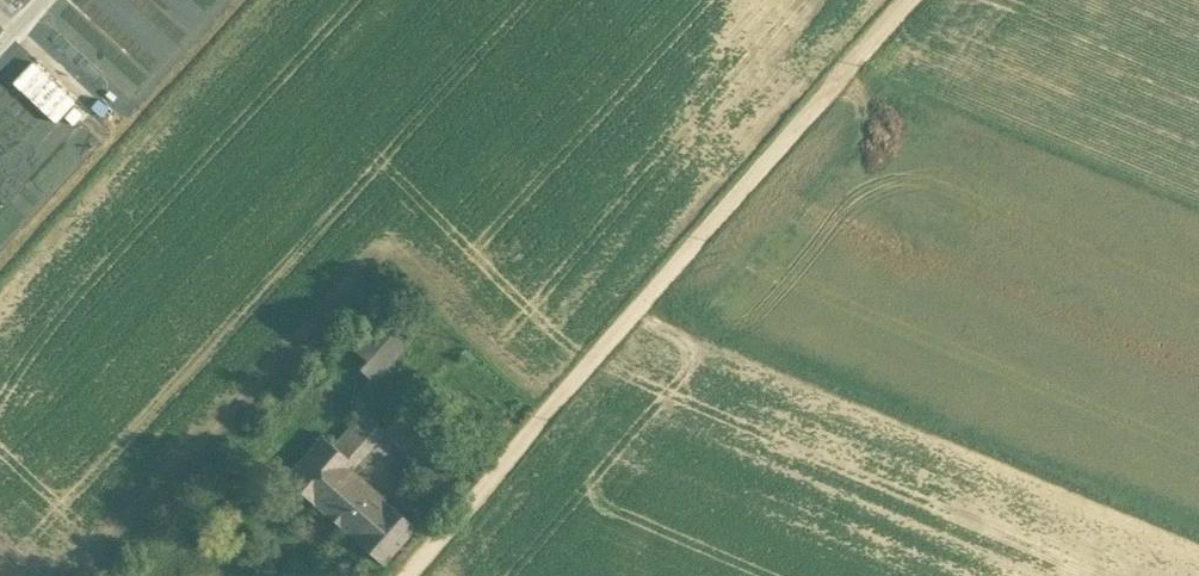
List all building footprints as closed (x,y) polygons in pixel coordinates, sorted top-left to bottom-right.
[(386,313),(354,349),(366,359),(359,367),(372,379),(404,343),(391,332),(398,324),(386,313)] [(475,457),(410,400),(384,429),(383,430),(449,488),(475,457)] [(363,410),(333,444),(351,461),(383,430),(384,429),(363,410)] [(321,434),(283,476),(314,503),(347,465),(351,461),(333,444),(321,434)] [(415,525),(347,465),(314,503),(382,562),(415,525)]
